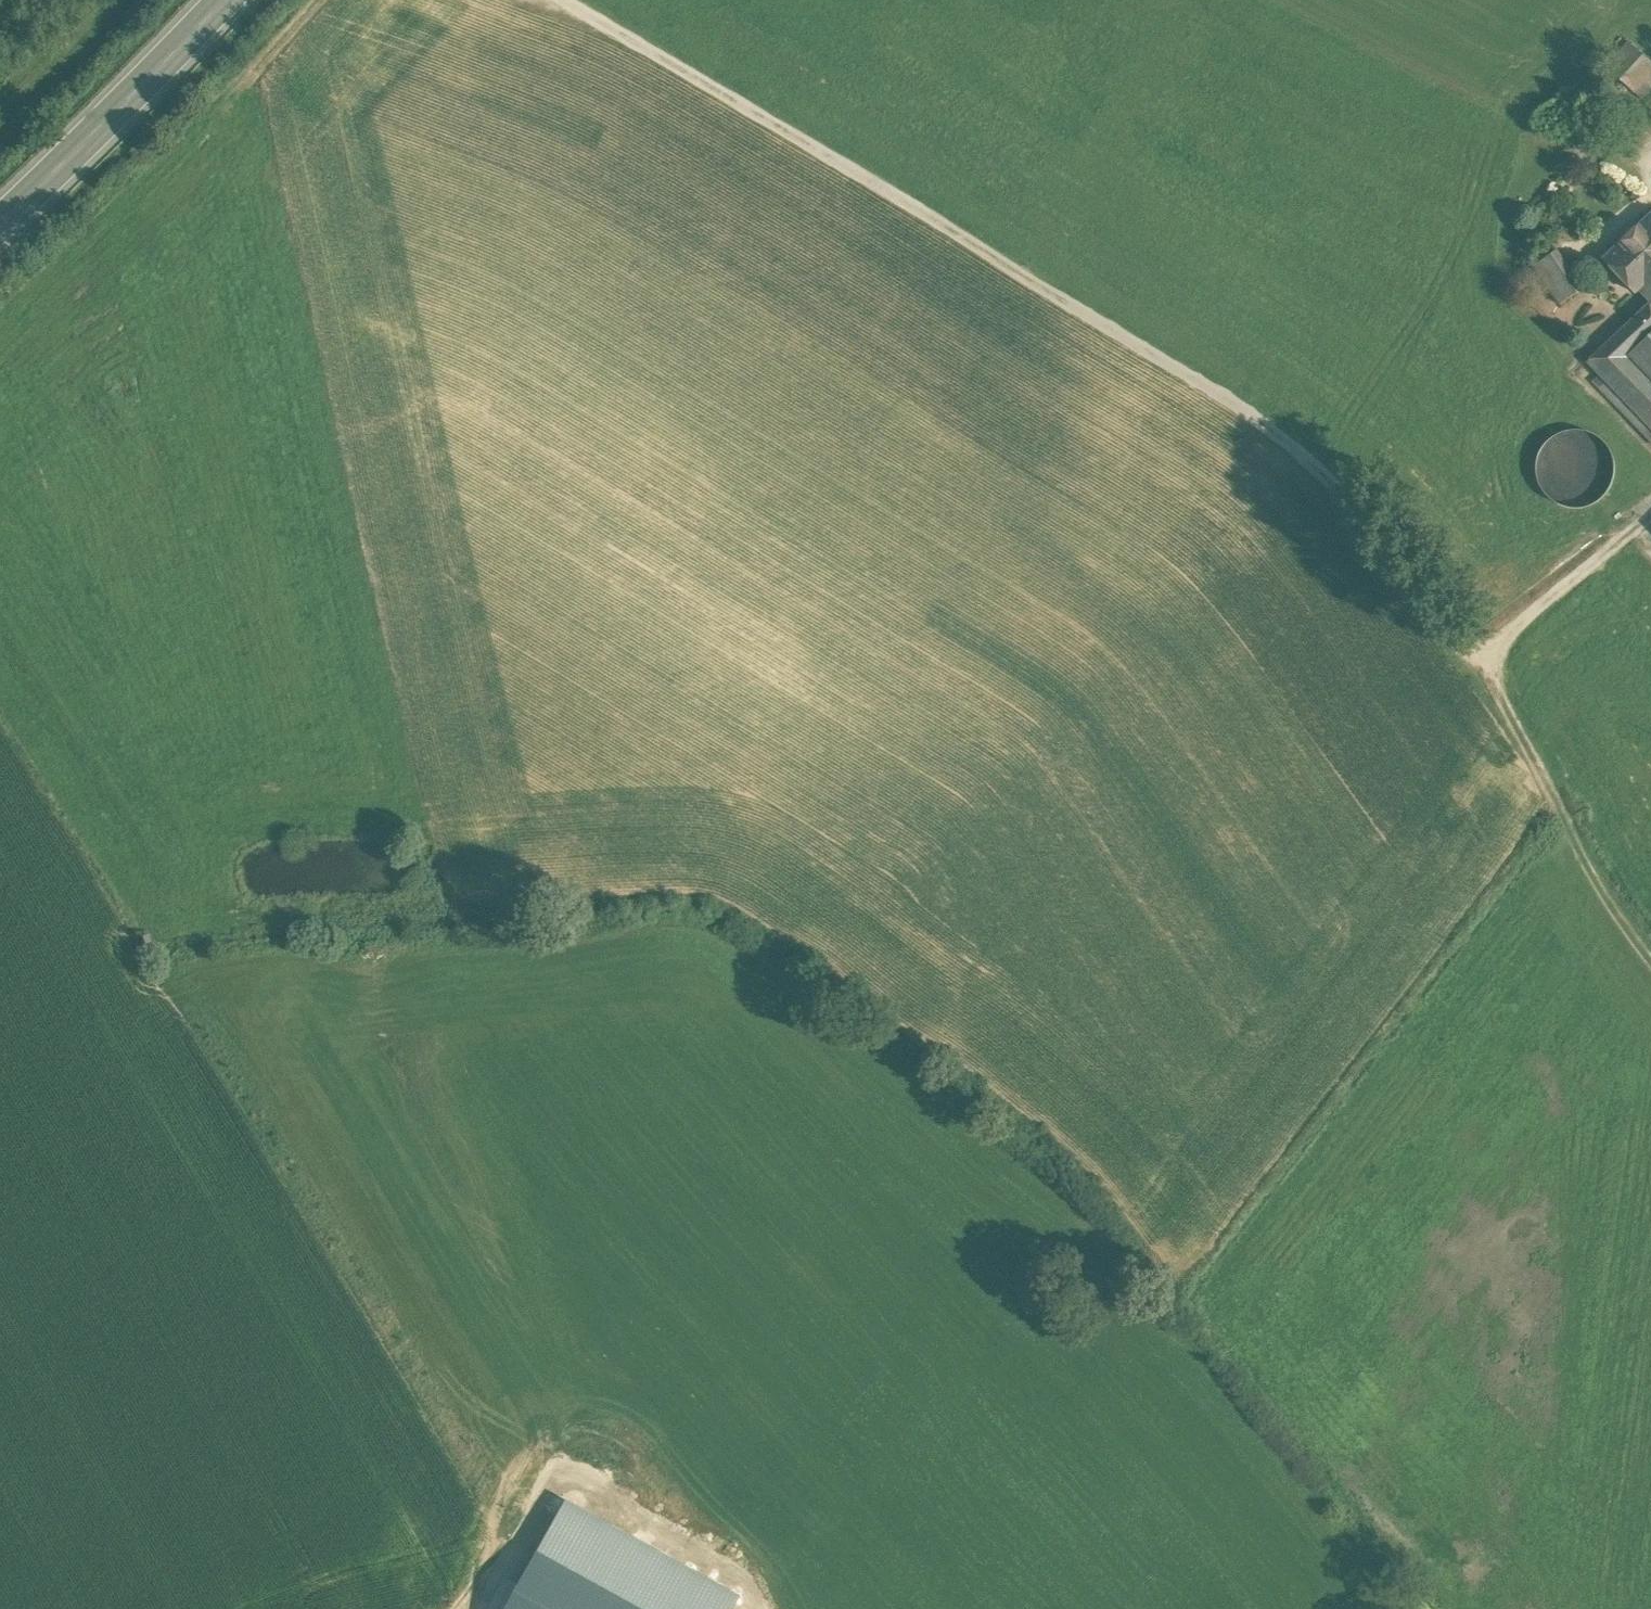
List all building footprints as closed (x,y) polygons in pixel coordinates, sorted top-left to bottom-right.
[(1630,41),(1607,66),(1642,99),(1650,89),(1650,60),(1630,41)] [(1604,258),(1605,260),(1606,260),(1636,292),(1640,288),(1650,301),(1650,214),(1604,258)] [(1557,249),(1535,265),(1561,303),(1584,288),(1557,249)] [(1630,354),(1650,334),(1650,302),(1588,361),(1650,426),(1650,376),(1630,354)] [(1630,354),(1650,376),(1650,334),(1630,354)] [(1601,374),(1594,380),(1650,439),(1650,426),(1601,374)] [(1612,483),(1615,468),(1612,453),(1603,440),(1591,432),(1576,429),(1561,432),(1548,441),(1540,454),(1537,469),(1540,484),(1549,496),(1561,505),(1577,507),(1592,504),(1604,496),(1612,483)] [(538,1553),(507,1608),(638,1608),(538,1553)]
